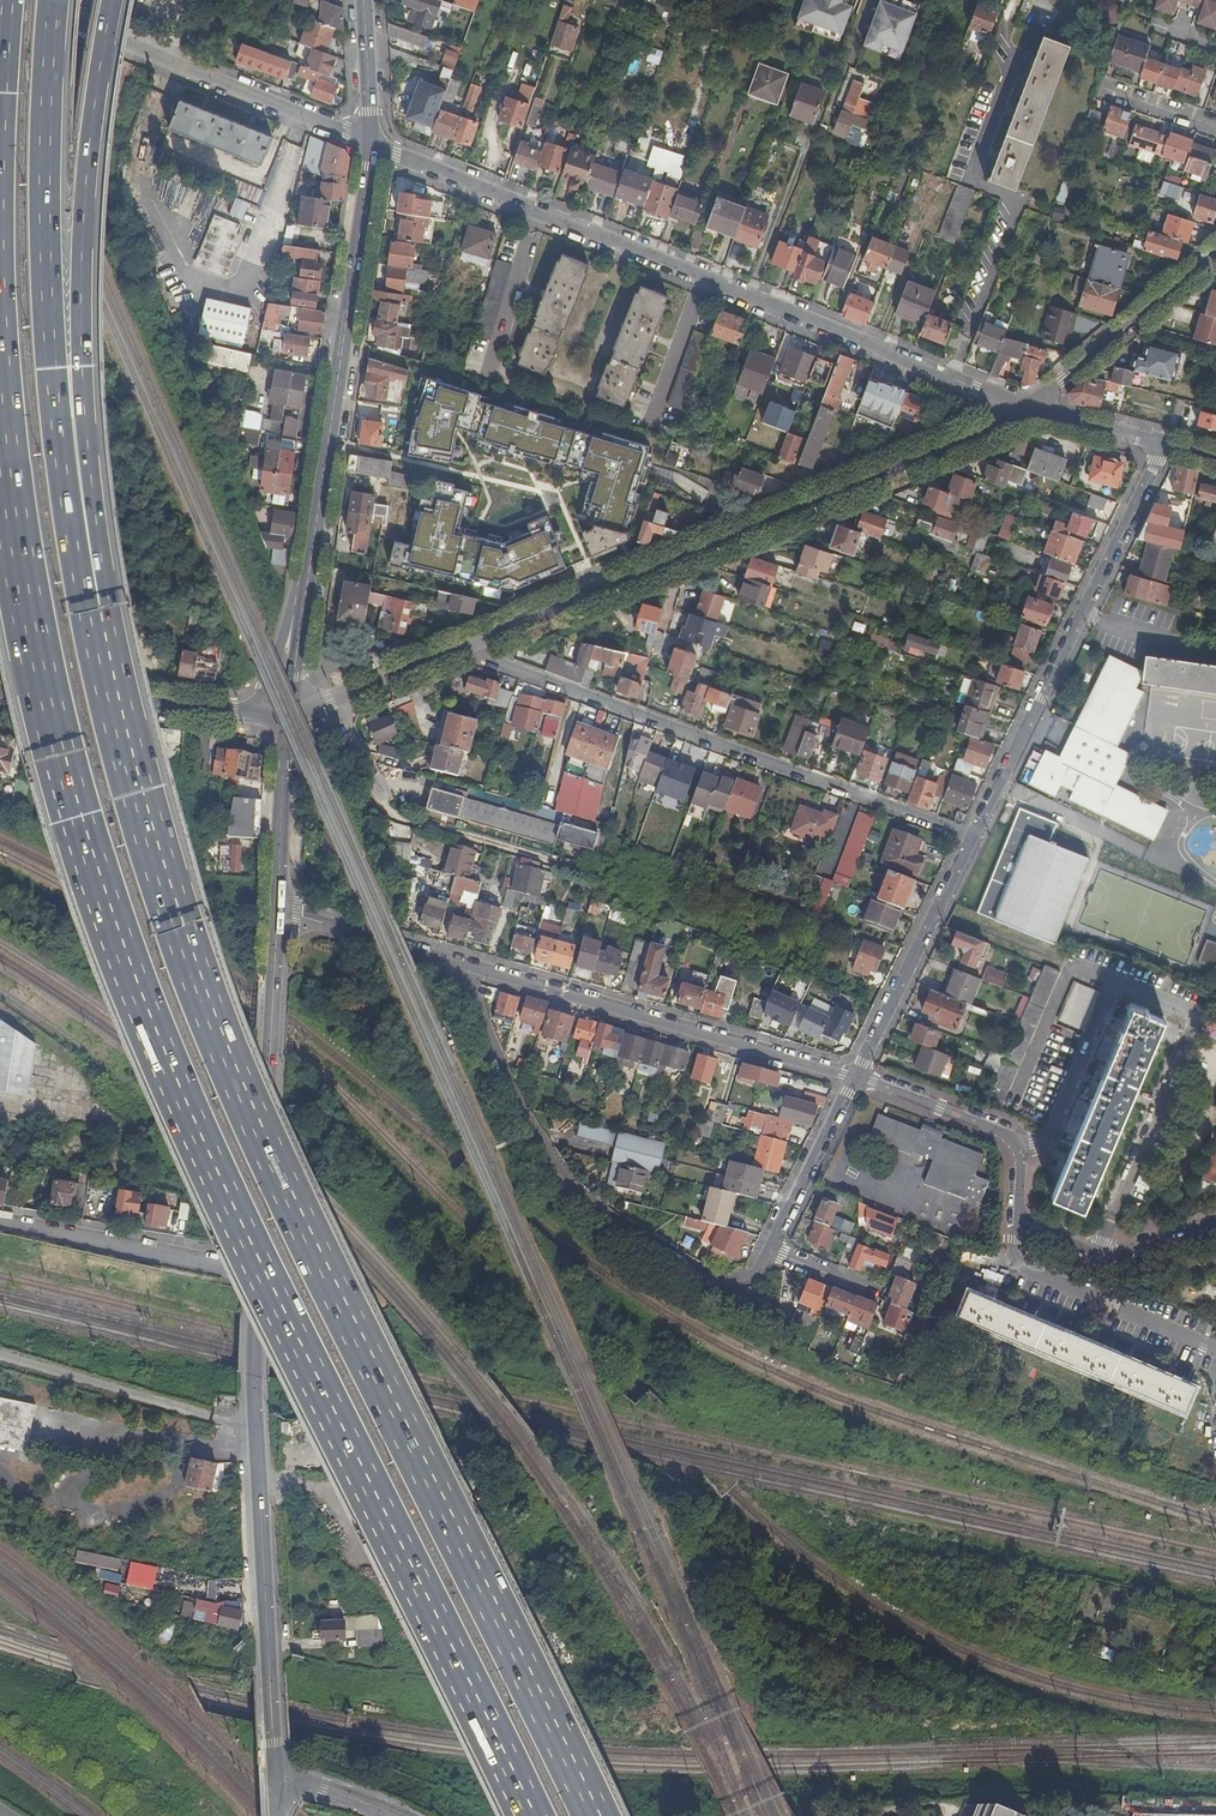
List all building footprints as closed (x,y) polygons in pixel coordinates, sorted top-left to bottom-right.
[(202,8),(214,12),(219,0),(204,0),(202,8)] [(335,28),(344,31),(343,7),(322,0),(320,22),(335,28)] [(403,2),(417,7),(413,21),(432,28),(441,0),(403,0),(403,2)] [(480,0),(470,0),(466,9),(475,12),(480,0)] [(619,6),(643,14),(648,0),(621,0),(619,6)] [(643,14),(659,20),(665,3),(658,0),(648,0),(643,14)] [(800,18),(815,23),(821,26),(831,0),(807,0),(800,18)] [(821,26),(841,34),(851,6),(847,4),(848,0),(831,0),(821,26)] [(916,13),(882,0),(880,0),(863,44),(880,51),(883,43),(902,50),(916,13)] [(916,13),(919,5),(906,0),(882,0),(916,13)] [(1022,12),(1026,13),(1031,0),(1027,0),(1022,12)] [(1123,1),(1121,6),(1119,7),(1106,3),(1100,19),(1112,23),(1113,20),(1123,24),(1123,23),(1128,11),(1132,0),(1121,0),(1123,1)] [(1158,5),(1175,11),(1179,1),(1191,5),(1193,0),(1159,0),(1158,5)] [(1191,5),(1203,9),(1200,19),(1215,25),(1215,4),(1209,1),(1209,0),(1193,0),(1191,5)] [(997,11),(977,3),(969,25),(974,27),(989,33),(997,11)] [(1175,11),(1158,5),(1157,8),(1174,15),(1175,11)] [(197,26),(208,30),(215,12),(214,12),(202,8),(197,26)] [(566,10),(563,8),(551,43),(572,50),(575,38),(573,38),(576,26),(565,22),(568,14),(565,13),(566,10)] [(686,20),(677,17),(672,31),(681,34),(686,20)] [(815,23),(800,18),(797,27),(812,32),(813,30),(815,23)] [(326,52),(335,28),(320,22),(309,19),(300,43),(301,44),(326,52)] [(1200,19),(1199,23),(1215,29),(1215,25),(1200,19)] [(1111,25),(1112,26),(1121,29),(1123,24),(1113,20),(1112,23),(1111,25)] [(442,65),(454,70),(462,48),(388,22),(389,33),(430,47),(430,45),(447,51),(442,65)] [(819,32),(821,26),(815,23),(813,30),(819,32)] [(974,27),(969,25),(965,37),(970,39),(974,27)] [(841,34),(821,26),(819,32),(839,40),(841,34)] [(1104,48),(1112,51),(1118,35),(1121,29),(1112,26),(1104,48)] [(1112,51),(1109,61),(1142,73),(1147,58),(1151,46),(1118,35),(1112,51)] [(1044,36),(1044,37),(1070,46),(1044,36)] [(1070,46),(1044,37),(991,176),(988,175),(987,180),(989,181),(990,179),(1016,189),(1070,46)] [(237,59),(286,78),(292,61),(243,43),(237,59)] [(899,58),(902,50),(883,43),(880,51),(899,58)] [(298,64),(301,65),(321,72),(329,75),(337,56),(326,52),(301,44),(298,53),(302,55),(298,64)] [(390,47),(390,59),(416,68),(418,62),(439,70),(440,65),(393,48),(390,47)] [(648,60),(660,64),(664,52),(651,48),(648,60)] [(1142,73),(1141,77),(1157,83),(1164,64),(1147,58),(1142,73)] [(292,61),(286,78),(295,81),(301,65),(298,64),(292,61)] [(1164,64),(1157,83),(1174,88),(1180,70),(1164,64)] [(321,72),(301,65),(297,75),(317,82),(321,72)] [(440,65),(439,70),(452,74),(454,70),(442,65),(440,65)] [(786,75),(760,66),(750,93),(776,102),(786,75)] [(1181,68),(1180,70),(1174,88),(1196,95),(1205,70),(1193,66),(1191,72),(1181,68)] [(336,85),(338,79),(329,75),(321,72),(317,82),(312,96),(330,103),(337,85),(336,85)] [(430,136),(432,131),(440,109),(444,99),(451,78),(447,77),(446,80),(441,78),(437,87),(422,82),(413,106),(409,118),(415,120),(412,129),(430,136)] [(461,81),(451,78),(444,99),(453,102),(461,81)] [(854,79),(842,109),(858,115),(869,86),(854,79)] [(825,92),(802,84),(791,114),(813,123),(825,92)] [(477,87),(471,85),(462,109),(471,112),(477,96),(475,95),(477,92),(476,91),(477,87)] [(524,103),(529,105),(534,89),(529,87),(524,103)] [(499,118),(522,127),(529,105),(524,103),(506,97),(499,118)] [(544,100),(535,97),(533,105),(541,108),(544,100)] [(273,137),(180,99),(169,127),(262,165),(273,137)] [(533,105),(526,124),(535,127),(541,108),(533,105)] [(1123,141),(1132,114),(1112,107),(1104,130),(1122,136),(1120,140),(1123,141)] [(432,131),(452,138),(460,116),(440,109),(432,131)] [(866,124),(868,118),(858,115),(842,109),(834,132),(838,134),(838,135),(858,142),(864,127),(850,122),(851,119),(866,124)] [(1102,113),(1091,109),(1085,126),(1096,130),(1102,113)] [(460,116),(452,138),(470,144),(477,122),(460,116)] [(1161,155),(1167,138),(1160,135),(1161,133),(1137,125),(1130,145),(1161,155)] [(575,134),(569,132),(564,147),(570,148),(575,134)] [(1189,155),(1193,144),(1194,141),(1171,133),(1163,155),(1187,163),(1189,155)] [(344,149),(310,135),(301,170),(307,171),(323,173),(320,198),(330,199),(342,201),(349,157),(344,149)] [(513,161),(536,169),(537,164),(540,155),(544,142),(531,139),(528,147),(527,147),(529,140),(522,137),(513,161)] [(540,155),(537,164),(560,172),(567,149),(544,142),(540,155)] [(1118,156),(1122,145),(1117,144),(1113,155),(1118,156)] [(570,149),(561,178),(572,181),(570,186),(572,188),(575,190),(578,188),(580,184),(587,186),(587,185),(594,164),(596,157),(570,149)] [(1202,178),(1206,180),(1212,163),(1189,155),(1187,163),(1185,169),(1192,172),(1203,176),(1202,178)] [(587,185),(616,195),(623,174),(594,164),(587,185)] [(307,171),(301,170),(296,194),(301,195),(307,171)] [(616,195),(643,204),(651,179),(625,170),(623,174),(616,195)] [(1201,182),(1202,178),(1203,176),(1192,172),(1190,178),(1201,182)] [(1179,186),(1185,188),(1192,190),(1195,183),(1182,178),(1179,186)] [(653,181),(643,208),(646,209),(655,212),(656,210),(668,214),(677,189),(653,181)] [(1179,186),(1166,182),(1163,193),(1181,199),(1185,188),(1179,186)] [(975,190),(959,184),(943,226),(959,232),(975,190)] [(587,186),(586,188),(615,198),(616,195),(587,185),(587,186)] [(1063,202),(1067,188),(1059,186),(1055,200),(1063,202)] [(680,218),(695,224),(703,201),(678,192),(678,189),(677,189),(668,214),(668,216),(669,217),(668,220),(678,224),(680,218)] [(403,212),(429,216),(431,201),(415,198),(415,194),(401,192),(398,212),(403,212)] [(1215,212),(1215,199),(1202,194),(1194,216),(1213,222),(1215,212)] [(326,227),(330,199),(320,198),(302,195),(298,223),(326,227)] [(737,235),(746,208),(717,197),(707,224),(737,235)] [(237,198),(230,215),(244,220),(251,203),(237,198)] [(703,201),(695,224),(696,224),(704,201),(703,201)] [(769,216),(746,208),(737,235),(736,238),(758,246),(769,216)] [(1062,220),(1062,208),(1051,208),(1051,219),(1062,220)] [(655,212),(646,209),(645,212),(666,220),(668,216),(668,214),(656,210),(655,212)] [(427,226),(429,216),(403,212),(399,239),(422,242),(424,226),(427,226)] [(215,214),(196,259),(201,261),(199,267),(224,278),(239,244),(233,242),(237,233),(240,225),(215,214)] [(1182,240),(1188,242),(1194,222),(1170,214),(1164,234),(1182,240)] [(302,226),(288,224),(283,244),(298,246),(302,226)] [(489,257),(497,234),(470,226),(463,250),(489,257)] [(1132,247),(1162,256),(1162,253),(1177,257),(1182,240),(1164,234),(1138,226),(1132,247)] [(242,236),(237,233),(233,242),(239,244),(242,236)] [(887,267),(895,245),(873,236),(864,259),(871,261),(869,269),(877,272),(880,265),(887,267)] [(887,267),(900,273),(908,250),(903,247),(906,240),(899,237),(895,245),(887,267)] [(1042,240),(1033,262),(1040,265),(1049,243),(1042,240)] [(393,241),(389,265),(406,267),(409,268),(411,268),(417,269),(421,270),(422,265),(412,264),(414,252),(414,249),(415,245),(393,241)] [(772,261),(796,271),(803,252),(804,250),(780,241),(772,261)] [(317,262),(319,249),(298,246),(283,244),(281,255),(304,259),(301,274),(320,276),(323,263),(317,262)] [(1119,288),(1121,289),(1121,287),(1130,254),(1099,245),(1089,278),(1088,278),(1088,279),(1119,288)] [(827,269),(823,277),(845,286),(857,256),(835,247),(829,263),(827,269)] [(824,268),(827,269),(829,263),(824,261),(823,261),(814,257),(814,256),(803,252),(796,271),(794,275),(806,280),(807,278),(816,282),(820,272),(823,273),(824,268)] [(585,271),(588,264),(561,253),(558,260),(557,260),(534,316),(536,317),(530,332),(528,331),(519,354),(520,355),(518,363),(544,374),(547,366),(549,367),(558,344),(557,342),(563,328),(564,328),(587,272),(585,271)] [(513,263),(497,259),(474,335),(490,339),(513,263)] [(406,267),(389,265),(388,276),(387,279),(385,289),(403,292),(406,274),(406,267)] [(316,305),(320,280),(296,276),(295,282),(295,285),(292,301),(316,305)] [(1119,288),(1088,279),(1078,276),(1073,291),(1083,294),(1080,304),(1082,306),(1110,313),(1112,313),(1119,288)] [(895,313),(923,324),(927,313),(936,291),(908,280),(895,313)] [(664,303),(667,296),(641,285),(638,293),(636,292),(613,348),(615,349),(609,364),(607,363),(597,387),(599,388),(596,395),(623,406),(626,398),(628,399),(637,375),(635,374),(641,360),(643,360),(666,304),(664,303)] [(410,295),(375,289),(373,299),(382,301),(378,318),(398,322),(401,305),(405,306),(406,301),(413,302),(414,295),(413,295),(410,295)] [(1206,314),(1215,316),(1215,291),(1213,290),(1206,314)] [(842,314),(865,324),(874,301),(850,292),(842,314)] [(243,343),(252,307),(207,297),(199,333),(243,343)] [(280,304),(269,302),(262,328),(274,330),(278,312),(280,304)] [(290,314),(291,305),(280,304),(278,312),(290,314)] [(1075,325),(1079,314),(1051,306),(1042,337),(1064,343),(1068,329),(1070,323),(1075,325)] [(323,333),(326,311),(302,307),(299,330),(323,333)] [(748,320),(719,310),(711,333),(739,343),(748,320)] [(1206,314),(1198,311),(1195,321),(1198,321),(1193,338),(1215,345),(1215,316),(1206,314)] [(923,324),(920,332),(946,342),(953,323),(927,313),(923,324)] [(981,344),(1000,351),(1005,337),(1010,325),(997,320),(995,326),(981,321),(974,341),(981,344)] [(377,345),(394,348),(396,336),(397,325),(377,322),(375,334),(379,335),(377,345)] [(953,323),(946,342),(958,347),(965,328),(953,323)] [(668,405),(683,410),(704,354),(707,343),(710,336),(694,330),(668,405)] [(307,355),(310,336),(286,332),(285,341),(277,339),(275,350),(284,351),(307,355)] [(396,336),(394,348),(402,349),(404,337),(396,336)] [(1000,351),(991,374),(998,377),(1006,356),(1008,357),(1012,356),(1025,359),(1022,368),(1026,369),(1021,385),(1034,383),(1040,361),(1043,362),(1046,351),(1035,348),(1035,345),(1005,337),(1000,351)] [(707,343),(704,354),(711,357),(715,346),(707,343)] [(253,353),(212,344),(208,361),(248,370),(253,353)] [(1132,370),(1142,372),(1172,380),(1179,351),(1148,344),(1144,358),(1135,356),(1132,370)] [(808,378),(816,357),(790,346),(785,360),(784,363),(781,371),(807,381),(808,378)] [(763,392),(775,360),(749,350),(737,383),(763,392)] [(1187,353),(1179,351),(1172,380),(1179,382),(1187,353)] [(853,359),(840,354),(820,406),(833,410),(836,411),(838,407),(841,397),(838,396),(853,359)] [(832,363),(816,357),(808,378),(813,380),(816,381),(825,385),(832,363)] [(409,370),(371,358),(367,386),(370,386),(368,396),(385,399),(388,378),(396,379),(397,377),(408,379),(409,370)] [(1089,376),(1121,384),(1138,388),(1142,372),(1132,370),(1115,365),(1113,373),(1110,372),(1110,371),(1099,368),(1097,370),(1094,372),(1089,376)] [(280,370),(272,419),(285,421),(286,415),(283,414),(285,402),(287,403),(292,372),(280,370)] [(285,421),(283,433),(295,435),(297,420),(291,415),(293,404),(300,405),(305,374),(292,372),(287,403),(285,402),(283,414),(286,415),(285,421)] [(906,392),(911,381),(898,376),(890,395),(903,400),(906,392)] [(1071,402),(1099,409),(1105,387),(1110,388),(1110,389),(1119,391),(1121,384),(1089,376),(1070,392),(1071,402)] [(812,388),(805,385),(802,394),(808,397),(812,388)] [(926,400),(906,392),(903,400),(898,413),(916,420),(919,418),(926,400)] [(793,431),(803,408),(774,396),(764,418),(793,431)] [(1172,413),(1181,416),(1185,401),(1176,399),(1172,413)] [(402,407),(383,404),(382,416),(401,418),(402,407)] [(833,410),(820,406),(798,463),(811,468),(833,410)] [(836,411),(854,418),(856,414),(838,407),(836,411)] [(1215,429),(1215,411),(1202,408),(1198,424),(1215,429)] [(242,426),(251,427),(253,410),(245,409),(242,426)] [(253,410),(251,427),(259,429),(261,417),(262,412),(253,410)] [(261,417),(259,429),(283,433),(285,421),(272,419),(261,417)] [(365,421),(361,444),(380,446),(383,423),(365,421)] [(787,432),(778,456),(793,461),(796,452),(798,449),(802,438),(787,432)] [(672,441),(674,438),(656,433),(650,451),(667,457),(672,441)] [(268,438),(267,447),(275,449),(276,446),(279,446),(282,447),(283,441),(268,438)] [(267,447),(264,468),(278,471),(282,447),(279,446),(278,449),(275,449),(267,447)] [(278,471),(291,473),(294,452),(287,451),(284,450),(285,447),(282,447),(278,471)] [(1036,447),(1028,469),(1058,480),(1066,458),(1036,447)] [(350,454),(348,470),(390,476),(389,484),(407,487),(409,475),(392,470),(393,460),(350,454)] [(1117,485),(1122,463),(1095,457),(1090,479),(1117,485)] [(989,463),(983,479),(1004,486),(1006,479),(1021,484),(1026,469),(1000,460),(998,467),(989,463)] [(1199,470),(1179,465),(1173,488),(1194,493),(1199,470)] [(278,471),(264,468),(261,489),(269,490),(272,491),(271,494),(274,494),(275,491),(278,471)] [(727,485),(749,493),(752,486),(755,487),(760,475),(743,469),(740,476),(731,474),(727,485)] [(288,493),(291,473),(278,471),(275,491),(288,493)] [(948,492),(960,496),(970,500),(976,482),(954,474),(948,492)] [(428,568),(515,585),(578,560),(565,558),(549,515),(532,522),(529,535),(516,540),(470,531),(467,524),(474,487),(448,482),(441,485),(439,496),(420,492),(411,541),(394,538),(389,564),(422,571),(428,568)] [(1215,501),(1215,487),(1202,484),(1199,497),(1215,501)] [(948,492),(930,486),(925,503),(955,513),(960,496),(948,492)] [(273,502),(286,504),(288,493),(275,491),(274,494),(273,502)] [(354,491),(351,511),(372,514),(373,504),(375,494),(354,491)] [(651,502),(647,511),(653,513),(660,494),(654,492),(651,502)] [(1107,498),(1091,492),(1086,505),(1102,512),(1107,498)] [(628,531),(639,534),(647,511),(651,502),(650,501),(631,496),(622,530),(628,531)] [(385,509),(388,510),(389,506),(373,504),(372,514),(375,515),(383,516),(385,509)] [(261,532),(267,545),(277,547),(282,548),(284,535),(292,536),(296,512),(275,509),(272,532),(261,532)] [(637,541),(647,544),(649,543),(653,532),(655,532),(667,536),(678,531),(664,526),(668,513),(657,509),(655,514),(653,513),(647,511),(639,534),(637,541)] [(857,530),(861,532),(879,538),(882,531),(885,531),(886,529),(883,528),(886,518),(864,510),(857,530)] [(372,514),(351,511),(348,531),(356,532),(353,550),(366,552),(371,520),(372,514)] [(1092,518),(1073,511),(1069,525),(1056,520),(1052,529),(1068,534),(1070,529),(1086,535),(1092,518)] [(1186,528),(1188,519),(1170,512),(1167,522),(1186,528)] [(378,528),(381,529),(382,524),(383,516),(375,515),(374,521),(373,523),(378,523),(378,528)] [(1012,515),(1004,537),(1009,540),(1018,517),(1012,515)] [(932,524),(929,533),(951,541),(952,541),(956,530),(957,527),(960,528),(962,529),(963,525),(939,517),(936,525),(932,524)] [(919,519),(916,529),(929,533),(932,524),(919,519)] [(622,530),(594,523),(592,528),(585,530),(584,529),(582,529),(583,531),(582,532),(592,553),(628,539),(628,531),(622,530)] [(857,530),(838,524),(835,534),(831,535),(828,544),(831,545),(831,546),(853,554),(861,532),(857,530)] [(980,529),(974,527),(967,547),(973,549),(980,529)] [(987,532),(980,529),(973,549),(980,551),(987,532)] [(1074,563),(1083,540),(1068,534),(1052,529),(1044,552),(1074,563)] [(951,541),(929,533),(926,542),(948,550),(951,541)] [(1174,547),(1147,541),(1141,563),(1143,564),(1140,573),(1166,581),(1174,547)] [(822,549),(809,545),(806,554),(802,554),(797,571),(816,578),(819,569),(827,572),(833,553),(826,550),(822,549)] [(275,563),(288,566),(290,549),(282,548),(277,547),(275,563)] [(971,570),(986,575),(992,557),(977,552),(971,570)] [(753,556),(746,577),(770,586),(777,565),(753,556)] [(1045,574),(1065,581),(1070,565),(1051,558),(1045,574)] [(1059,598),(1065,581),(1045,574),(1041,573),(1036,589),(1059,598)] [(1130,574),(1125,593),(1165,605),(1171,586),(1130,574)] [(770,586),(746,577),(739,597),(764,605),(770,586)] [(952,578),(950,588),(966,592),(968,582),(952,578)] [(338,618),(365,623),(369,602),(370,591),(371,585),(345,580),(338,618)] [(770,586),(764,605),(770,607),(776,588),(770,586)] [(704,589),(695,615),(716,621),(724,596),(704,589)] [(435,607),(462,613),(463,610),(471,612),(474,599),(438,590),(435,607)] [(370,591),(369,602),(383,605),(378,628),(391,631),(404,634),(409,608),(425,612),(427,605),(370,591)] [(1027,602),(1026,605),(1022,616),(1045,624),(1052,605),(1028,597),(1027,602)] [(647,640),(653,642),(662,609),(643,604),(640,614),(639,618),(636,628),(649,631),(647,640)] [(1012,614),(997,609),(995,615),(1010,620),(1012,614)] [(695,615),(692,614),(683,640),(710,648),(714,634),(723,636),(727,625),(716,621),(695,615)] [(854,629),(865,632),(867,623),(856,621),(854,629)] [(1009,665),(1025,670),(1031,651),(1033,651),(1040,630),(1029,627),(1022,624),(1015,645),(1009,665)] [(936,654),(940,642),(929,638),(928,640),(910,634),(905,649),(909,651),(910,648),(911,645),(920,648),(936,654)] [(1010,643),(1012,636),(1004,634),(1002,641),(1010,643)] [(871,636),(868,643),(886,649),(888,641),(871,636)] [(581,684),(586,670),(591,657),(595,645),(583,642),(575,664),(574,669),(563,665),(565,660),(551,655),(545,671),(581,684)] [(621,664),(624,652),(595,645),(591,657),(606,661),(605,664),(610,666),(614,667),(615,663),(621,664)] [(675,675),(686,679),(695,653),(676,647),(667,672),(675,675)] [(183,677),(219,681),(222,657),(186,652),(183,677)] [(638,663),(647,666),(649,658),(627,653),(624,660),(638,663)] [(1146,655),(1143,683),(1215,693),(1215,665),(1146,655)] [(1140,667),(1108,656),(1062,755),(1046,752),(1029,785),(1152,841),(1166,813),(1120,785),(1131,754),(1118,748),(1147,695),(1140,689),(1143,683),(1140,667)] [(575,664),(565,660),(563,665),(574,669),(575,664)] [(619,676),(621,664),(615,663),(614,667),(610,666),(608,673),(619,676)] [(641,684),(643,684),(647,666),(638,663),(635,677),(632,676),(630,680),(622,676),(617,689),(637,696),(641,684)] [(1019,689),(1025,670),(1009,665),(1003,663),(997,682),(1019,689)] [(581,684),(588,687),(593,672),(586,670),(581,684)] [(708,670),(703,684),(716,689),(721,674),(708,670)] [(670,689),(682,693),(686,679),(675,675),(670,689)] [(967,704),(990,712),(998,686),(973,677),(965,703),(967,704)] [(487,683),(470,678),(466,690),(489,698),(488,701),(494,703),(509,706),(513,697),(514,693),(499,687),(500,684),(488,680),(487,683)] [(439,691),(436,683),(419,690),(423,698),(434,693),(439,691)] [(706,698),(727,706),(728,703),(730,696),(731,694),(716,689),(703,684),(698,683),(695,693),(688,690),(681,708),(689,711),(690,708),(701,712),(706,698)] [(638,705),(644,707),(649,686),(643,684),(638,705)] [(448,712),(439,691),(434,693),(443,713),(437,735),(444,737),(451,713),(448,712)] [(411,702),(408,694),(394,701),(397,708),(411,702)] [(542,714),(545,701),(520,695),(519,699),(513,697),(509,706),(504,723),(511,725),(538,731),(542,714)] [(730,696),(728,703),(733,705),(757,713),(760,707),(730,696)] [(556,738),(564,705),(545,701),(542,714),(547,715),(542,735),(556,738)] [(415,710),(411,702),(397,708),(400,716),(415,710)] [(973,735),(981,738),(990,712),(967,704),(958,730),(967,733),(973,735)] [(757,713),(733,705),(727,724),(750,733),(757,713)] [(366,717),(369,724),(380,719),(377,712),(366,717)] [(477,720),(451,713),(444,737),(442,746),(463,752),(469,753),(477,720)] [(380,719),(369,724),(368,724),(376,744),(398,735),(390,715),(380,719)] [(809,720),(796,716),(790,733),(784,749),(797,754),(803,737),(805,732),(809,720)] [(837,730),(839,725),(820,718),(818,723),(837,730)] [(833,743),(861,753),(869,730),(841,719),(839,725),(837,730),(833,743)] [(831,747),(833,743),(837,730),(818,723),(809,720),(805,732),(816,736),(814,741),(817,742),(831,747)] [(511,725),(504,723),(502,727),(500,735),(507,737),(511,725)] [(500,735),(502,727),(494,724),(490,738),(499,740),(500,735)] [(571,756),(558,812),(563,813),(591,821),(604,768),(606,769),(617,739),(578,724),(566,754),(571,756)] [(815,748),(817,742),(814,741),(816,736),(805,732),(803,737),(797,754),(808,758),(812,747),(815,748)] [(969,774),(970,774),(974,763),(984,767),(993,743),(972,737),(973,735),(967,733),(965,737),(971,739),(964,760),(958,757),(954,768),(957,769),(966,772),(969,774)] [(639,742),(631,738),(629,747),(625,762),(624,766),(641,772),(638,779),(657,786),(659,782),(667,760),(648,753),(652,742),(641,738),(639,742)] [(703,771),(709,754),(674,741),(668,758),(703,771)] [(463,752),(442,746),(435,744),(432,755),(434,755),(430,769),(457,776),(463,752)] [(394,757),(396,749),(380,745),(378,753),(394,757)] [(263,779),(265,750),(218,747),(216,777),(263,779)] [(10,776),(15,751),(0,748),(0,774),(10,776)] [(880,781),(887,761),(885,758),(881,756),(882,752),(879,751),(877,754),(868,751),(864,752),(857,772),(880,781)] [(908,791),(919,760),(897,752),(886,783),(908,791)] [(702,774),(703,771),(668,758),(667,760),(659,782),(683,790),(694,794),(702,774)] [(944,798),(943,799),(967,808),(976,783),(965,779),(955,775),(957,769),(954,768),(950,779),(944,798)] [(725,809),(735,783),(719,777),(718,779),(712,777),(702,774),(694,794),(691,804),(707,810),(708,808),(709,805),(725,811),(725,809)] [(735,783),(736,780),(720,774),(719,777),(735,783)] [(916,775),(907,800),(928,808),(933,794),(937,783),(916,775)] [(933,794),(944,798),(950,779),(940,775),(937,783),(933,794)] [(761,789),(736,780),(735,783),(725,809),(750,818),(761,789)] [(683,790),(659,782),(657,786),(652,800),(676,809),(683,790)] [(12,806),(15,789),(0,786),(0,801),(12,806)] [(426,810),(554,846),(556,839),(559,826),(431,790),(426,810)] [(233,836),(261,838),(263,798),(235,796),(233,836)] [(708,808),(723,814),(725,811),(709,805),(708,808)] [(1020,806),(982,902),(1058,932),(1088,856),(1055,843),(1056,840),(1051,837),(1057,821),(1020,806)] [(826,845),(836,816),(825,812),(824,816),(801,807),(791,832),(826,845)] [(858,860),(874,819),(859,813),(833,883),(848,888),(858,860)] [(559,826),(556,839),(593,850),(598,834),(560,823),(559,826)] [(918,859),(924,843),(894,832),(883,861),(917,874),(922,861),(918,859)] [(397,860),(407,861),(394,842),(393,850),(397,860)] [(394,842),(407,861),(410,861),(412,844),(394,842)] [(243,872),(244,844),(218,843),(217,871),(243,872)] [(476,873),(478,868),(470,866),(474,852),(453,846),(446,873),(456,876),(474,881),(476,873)] [(547,897),(551,882),(542,880),(544,870),(537,869),(538,866),(540,867),(541,864),(532,861),(531,865),(531,867),(525,892),(547,897)] [(502,887),(507,888),(525,892),(531,867),(518,865),(515,880),(505,877),(502,887)] [(442,872),(431,869),(429,874),(441,877),(442,872)] [(901,909),(903,910),(915,881),(888,871),(877,900),(901,909)] [(474,881),(482,883),(485,884),(487,876),(476,873),(474,881)] [(476,904),(478,898),(482,883),(474,881),(456,876),(452,891),(465,896),(464,901),(476,904)] [(815,905),(823,908),(833,883),(825,879),(815,905)] [(514,898),(531,902),(541,905),(545,906),(548,898),(547,897),(525,892),(507,888),(505,900),(513,902),(514,898)] [(440,896),(439,901),(448,904),(450,899),(440,896)] [(433,934),(439,936),(446,912),(436,909),(439,901),(430,898),(427,906),(421,904),(419,911),(425,913),(422,923),(434,927),(433,934)] [(474,910),(467,938),(488,944),(492,929),(495,930),(501,909),(499,905),(499,904),(478,898),(476,904),(474,910)] [(890,935),(901,909),(877,900),(871,898),(861,924),(890,935)] [(592,899),(588,912),(597,914),(600,902),(592,899)] [(436,909),(446,912),(448,904),(439,901),(436,909)] [(1058,932),(982,902),(978,912),(1054,942),(1058,932)] [(533,910),(529,927),(539,930),(540,924),(542,917),(545,906),(541,905),(539,911),(533,910)] [(811,913),(820,916),(823,908),(815,905),(811,913)] [(570,924),(574,909),(567,907),(563,922),(570,924)] [(609,920),(629,924),(632,912),(612,908),(609,920)] [(448,936),(466,941),(467,938),(474,910),(468,909),(465,919),(454,916),(448,936)] [(517,924),(510,953),(531,958),(536,940),(539,930),(529,927),(517,924)] [(539,930),(536,940),(540,941),(541,938),(558,942),(560,935),(556,933),(557,929),(545,926),(540,924),(539,930)] [(882,949),(885,942),(857,931),(855,938),(864,942),(882,949)] [(984,941),(957,931),(953,942),(964,947),(966,951),(962,960),(975,965),(984,941)] [(558,942),(573,946),(575,939),(564,936),(560,935),(558,942)] [(535,959),(552,964),(558,942),(541,938),(540,941),(535,959)] [(848,957),(856,961),(864,942),(855,938),(848,957)] [(1208,938),(1199,961),(1215,968),(1215,941),(1208,938)] [(631,954),(623,983),(639,989),(652,944),(635,940),(631,954)] [(558,942),(552,964),(569,969),(575,947),(573,946),(558,942)] [(884,950),(882,949),(864,942),(856,961),(853,970),(867,976),(869,970),(875,973),(884,950)] [(583,944),(580,952),(588,954),(590,946),(583,944)] [(639,989),(639,990),(649,993),(661,997),(664,998),(669,981),(662,979),(662,976),(657,974),(664,948),(652,944),(639,989)] [(577,966),(594,971),(600,949),(590,946),(588,954),(580,952),(577,966)] [(600,949),(594,971),(606,974),(609,975),(609,974),(617,976),(622,959),(617,958),(619,952),(606,948),(606,949),(605,952),(603,951),(603,949),(600,948),(600,949)] [(1060,972),(1045,965),(1030,998),(1020,1023),(1005,1056),(998,1073),(986,1100),(1001,1107),(1060,972)] [(952,968),(942,993),(945,994),(954,969),(952,968)] [(982,980),(1001,987),(1005,975),(987,968),(982,980)] [(979,978),(954,969),(945,994),(969,1003),(979,978)] [(706,991),(700,1012),(719,1017),(721,1009),(729,1011),(737,982),(721,977),(716,994),(706,991)] [(1101,993),(1074,981),(1058,1019),(1085,1031),(1101,993)] [(677,1002),(699,1008),(706,986),(694,982),(693,988),(683,985),(683,984),(679,983),(676,992),(680,993),(677,1002)] [(986,1016),(988,1011),(969,1003),(945,994),(942,993),(931,989),(922,1011),(929,1014),(933,1016),(931,1019),(954,1027),(962,1006),(971,1009),(970,1010),(986,1016)] [(800,1006),(772,991),(766,1002),(768,1002),(763,1016),(789,1029),(800,1006)] [(514,1017),(520,998),(501,993),(495,1014),(498,1015),(499,1013),(514,1017)] [(1020,1023),(1030,998),(1024,996),(1014,1020),(1020,1023)] [(541,1028),(549,1003),(528,997),(524,1009),(523,1013),(521,1019),(537,1023),(536,1027),(541,1028)] [(763,1016),(768,1002),(766,1002),(754,998),(749,1016),(762,1020),(763,1016)] [(829,1018),(820,1035),(838,1044),(842,1035),(844,1036),(854,1015),(834,1006),(829,1018)] [(1143,1011),(1133,1006),(1052,1196),(1083,1210),(1164,1020),(1147,1013),(1149,1010),(1145,1008),(1143,1011)] [(829,1018),(808,1008),(797,1031),(818,1041),(820,1035),(829,1018)] [(567,1042),(574,1017),(550,1011),(543,1034),(567,1042)] [(0,1020),(0,1028),(35,1053),(36,1045),(0,1020)] [(587,1064),(599,1024),(589,1021),(588,1023),(579,1020),(574,1040),(577,1041),(578,1038),(582,1039),(578,1055),(584,1057),(583,1062),(587,1064)] [(934,1047),(939,1031),(916,1022),(910,1037),(934,1047)] [(613,1056),(619,1033),(611,1030),(612,1028),(600,1024),(595,1044),(606,1048),(604,1054),(613,1056)] [(35,1053),(0,1028),(0,1092),(26,1096),(29,1096),(35,1053)] [(618,1056),(624,1034),(619,1033),(613,1056),(617,1057),(618,1056)] [(641,1062),(647,1040),(624,1034),(618,1056),(641,1062)] [(659,1064),(664,1045),(647,1040),(641,1062),(658,1067),(659,1064)] [(941,1075),(949,1054),(924,1045),(916,1065),(941,1075)] [(658,1067),(656,1076),(662,1078),(665,1069),(663,1069),(664,1066),(684,1072),(689,1052),(666,1046),(660,1064),(659,1064),(658,1067)] [(982,1065),(994,1070),(1002,1053),(989,1048),(982,1065)] [(709,1084),(716,1060),(698,1056),(692,1078),(709,1084)] [(516,1068),(529,1072),(531,1065),(518,1061),(516,1068)] [(740,1076),(755,1080),(759,1082),(758,1084),(762,1086),(763,1083),(776,1086),(779,1075),(743,1065),(740,1076)] [(793,1122),(801,1125),(802,1122),(811,1124),(816,1106),(786,1098),(780,1119),(782,1119),(793,1122)] [(713,1117),(717,1104),(710,1102),(706,1115),(713,1117)] [(723,1125),(727,1107),(717,1104),(713,1117),(712,1122),(714,1122),(723,1125)] [(782,1119),(780,1119),(751,1110),(750,1110),(747,1119),(746,1124),(745,1129),(754,1131),(754,1129),(759,1130),(760,1127),(755,1125),(756,1123),(779,1130),(782,1119)] [(878,1114),(870,1136),(873,1138),(882,1116),(878,1114)] [(616,1148),(620,1132),(597,1126),(553,1115),(549,1130),(590,1141),(590,1138),(608,1142),(607,1146),(616,1148)] [(924,1181),(973,1201),(982,1179),(975,1177),(983,1156),(941,1139),(921,1131),(882,1116),(873,1138),(932,1161),(924,1181)] [(703,1119),(699,1118),(694,1134),(702,1136),(706,1120),(703,1119)] [(790,1133),(793,1122),(782,1119),(779,1130),(790,1133)] [(710,1138),(714,1122),(712,1122),(706,1120),(702,1136),(710,1138)] [(763,1136),(777,1139),(779,1130),(756,1123),(755,1125),(760,1127),(759,1130),(758,1134),(763,1136)] [(924,1124),(921,1131),(941,1139),(944,1132),(924,1124)] [(658,1174),(662,1159),(665,1144),(638,1137),(620,1132),(616,1148),(613,1162),(647,1171),(658,1174)] [(763,1169),(778,1173),(786,1142),(777,1139),(763,1136),(754,1167),(763,1169)] [(1203,1174),(1212,1178),(1215,1179),(1215,1144),(1203,1174)] [(613,1162),(606,1161),(600,1183),(641,1193),(647,1171),(613,1162)] [(727,1176),(759,1184),(763,1169),(754,1167),(731,1161),(727,1176)] [(1203,1174),(1195,1194),(1204,1198),(1212,1178),(1203,1174)] [(734,1193),(755,1198),(759,1184),(727,1176),(723,1190),(734,1193)] [(5,1205),(8,1181),(0,1179),(0,1204),(5,1205)] [(982,1179),(973,1201),(980,1204),(989,1182),(982,1179)] [(63,1205),(83,1208),(87,1186),(55,1181),(51,1204),(63,1207),(63,1205)] [(721,1226),(726,1227),(734,1193),(723,1190),(712,1188),(703,1221),(711,1223),(721,1226)] [(841,1195),(827,1189),(824,1198),(838,1203),(841,1195)] [(116,1215),(144,1219),(145,1213),(138,1212),(141,1195),(120,1191),(116,1215)] [(838,1203),(824,1198),(814,1221),(828,1227),(838,1203)] [(890,1234),(898,1218),(858,1201),(858,1216),(866,1216),(866,1225),(890,1234)] [(146,1226),(158,1228),(159,1225),(166,1227),(168,1215),(161,1214),(161,1207),(149,1205),(146,1226)] [(852,1223),(835,1216),(831,1226),(849,1232),(852,1223)] [(703,1221),(689,1217),(687,1225),(707,1230),(709,1231),(711,1223),(703,1221)] [(712,1245),(721,1226),(711,1223),(709,1231),(707,1230),(703,1240),(712,1245)] [(825,1248),(831,1234),(832,1230),(815,1223),(807,1241),(825,1248)] [(744,1241),(748,1232),(726,1227),(721,1226),(712,1245),(713,1246),(727,1253),(736,1257),(736,1255),(744,1259),(751,1245),(744,1241)] [(831,1234),(825,1248),(830,1250),(836,1236),(831,1234)] [(845,1243),(848,1237),(841,1234),(838,1240),(845,1243)] [(857,1239),(850,1236),(844,1250),(851,1253),(857,1239)] [(858,1240),(856,1246),(857,1246),(848,1266),(858,1270),(863,1259),(883,1267),(887,1256),(873,1250),(872,1252),(867,1250),(869,1245),(858,1240)] [(710,1253),(724,1260),(727,1253),(713,1246),(710,1253)] [(911,1260),(917,1262),(918,1259),(913,1257),(914,1254),(907,1251),(906,1254),(904,1253),(903,1256),(911,1260)] [(886,1301),(904,1309),(914,1285),(903,1280),(911,1260),(903,1256),(898,1254),(889,1275),(896,1278),(886,1301)] [(804,1313),(797,1329),(812,1335),(831,1287),(808,1278),(804,1289),(801,1288),(800,1292),(802,1293),(799,1303),(811,1308),(809,1314),(804,1313)] [(857,1297),(833,1288),(826,1305),(849,1315),(847,1320),(862,1327),(858,1337),(863,1340),(877,1305),(857,1297)] [(969,1293),(958,1319),(1185,1414),(1196,1389),(969,1293)] [(883,1323),(904,1332),(909,1320),(904,1318),(907,1310),(904,1309),(886,1301),(883,1300),(880,1307),(888,1311),(883,1323)] [(904,1332),(916,1336),(924,1317),(907,1310),(904,1318),(909,1320),(904,1332)] [(854,1343),(851,1351),(858,1353),(861,1346),(854,1343)] [(37,1408),(0,1399),(0,1447),(26,1453),(37,1408)] [(211,1492),(217,1463),(193,1458),(186,1486),(211,1492)] [(119,1569),(121,1558),(71,1548),(69,1560),(79,1562),(78,1568),(88,1570),(90,1562),(119,1569)] [(129,1585),(157,1588),(160,1566),(132,1562),(129,1585)] [(99,1577),(121,1582),(123,1572),(101,1567),(99,1577)] [(165,1569),(163,1587),(187,1590),(189,1572),(165,1569)] [(119,1599),(122,1586),(108,1582),(104,1595),(119,1599)] [(195,1619),(238,1628),(242,1611),(223,1606),(223,1604),(218,1603),(199,1599),(195,1619)] [(359,1630),(360,1647),(386,1646),(385,1630),(379,1616),(346,1616),(346,1621),(347,1630),(359,1630)] [(181,1626),(172,1620),(162,1635),(159,1633),(155,1639),(166,1647),(181,1626)] [(347,1630),(346,1621),(323,1622),(324,1631),(315,1631),(315,1639),(324,1638),(324,1640),(347,1639),(347,1630)] [(983,1807),(979,1815),(1012,1815),(983,1807)]
